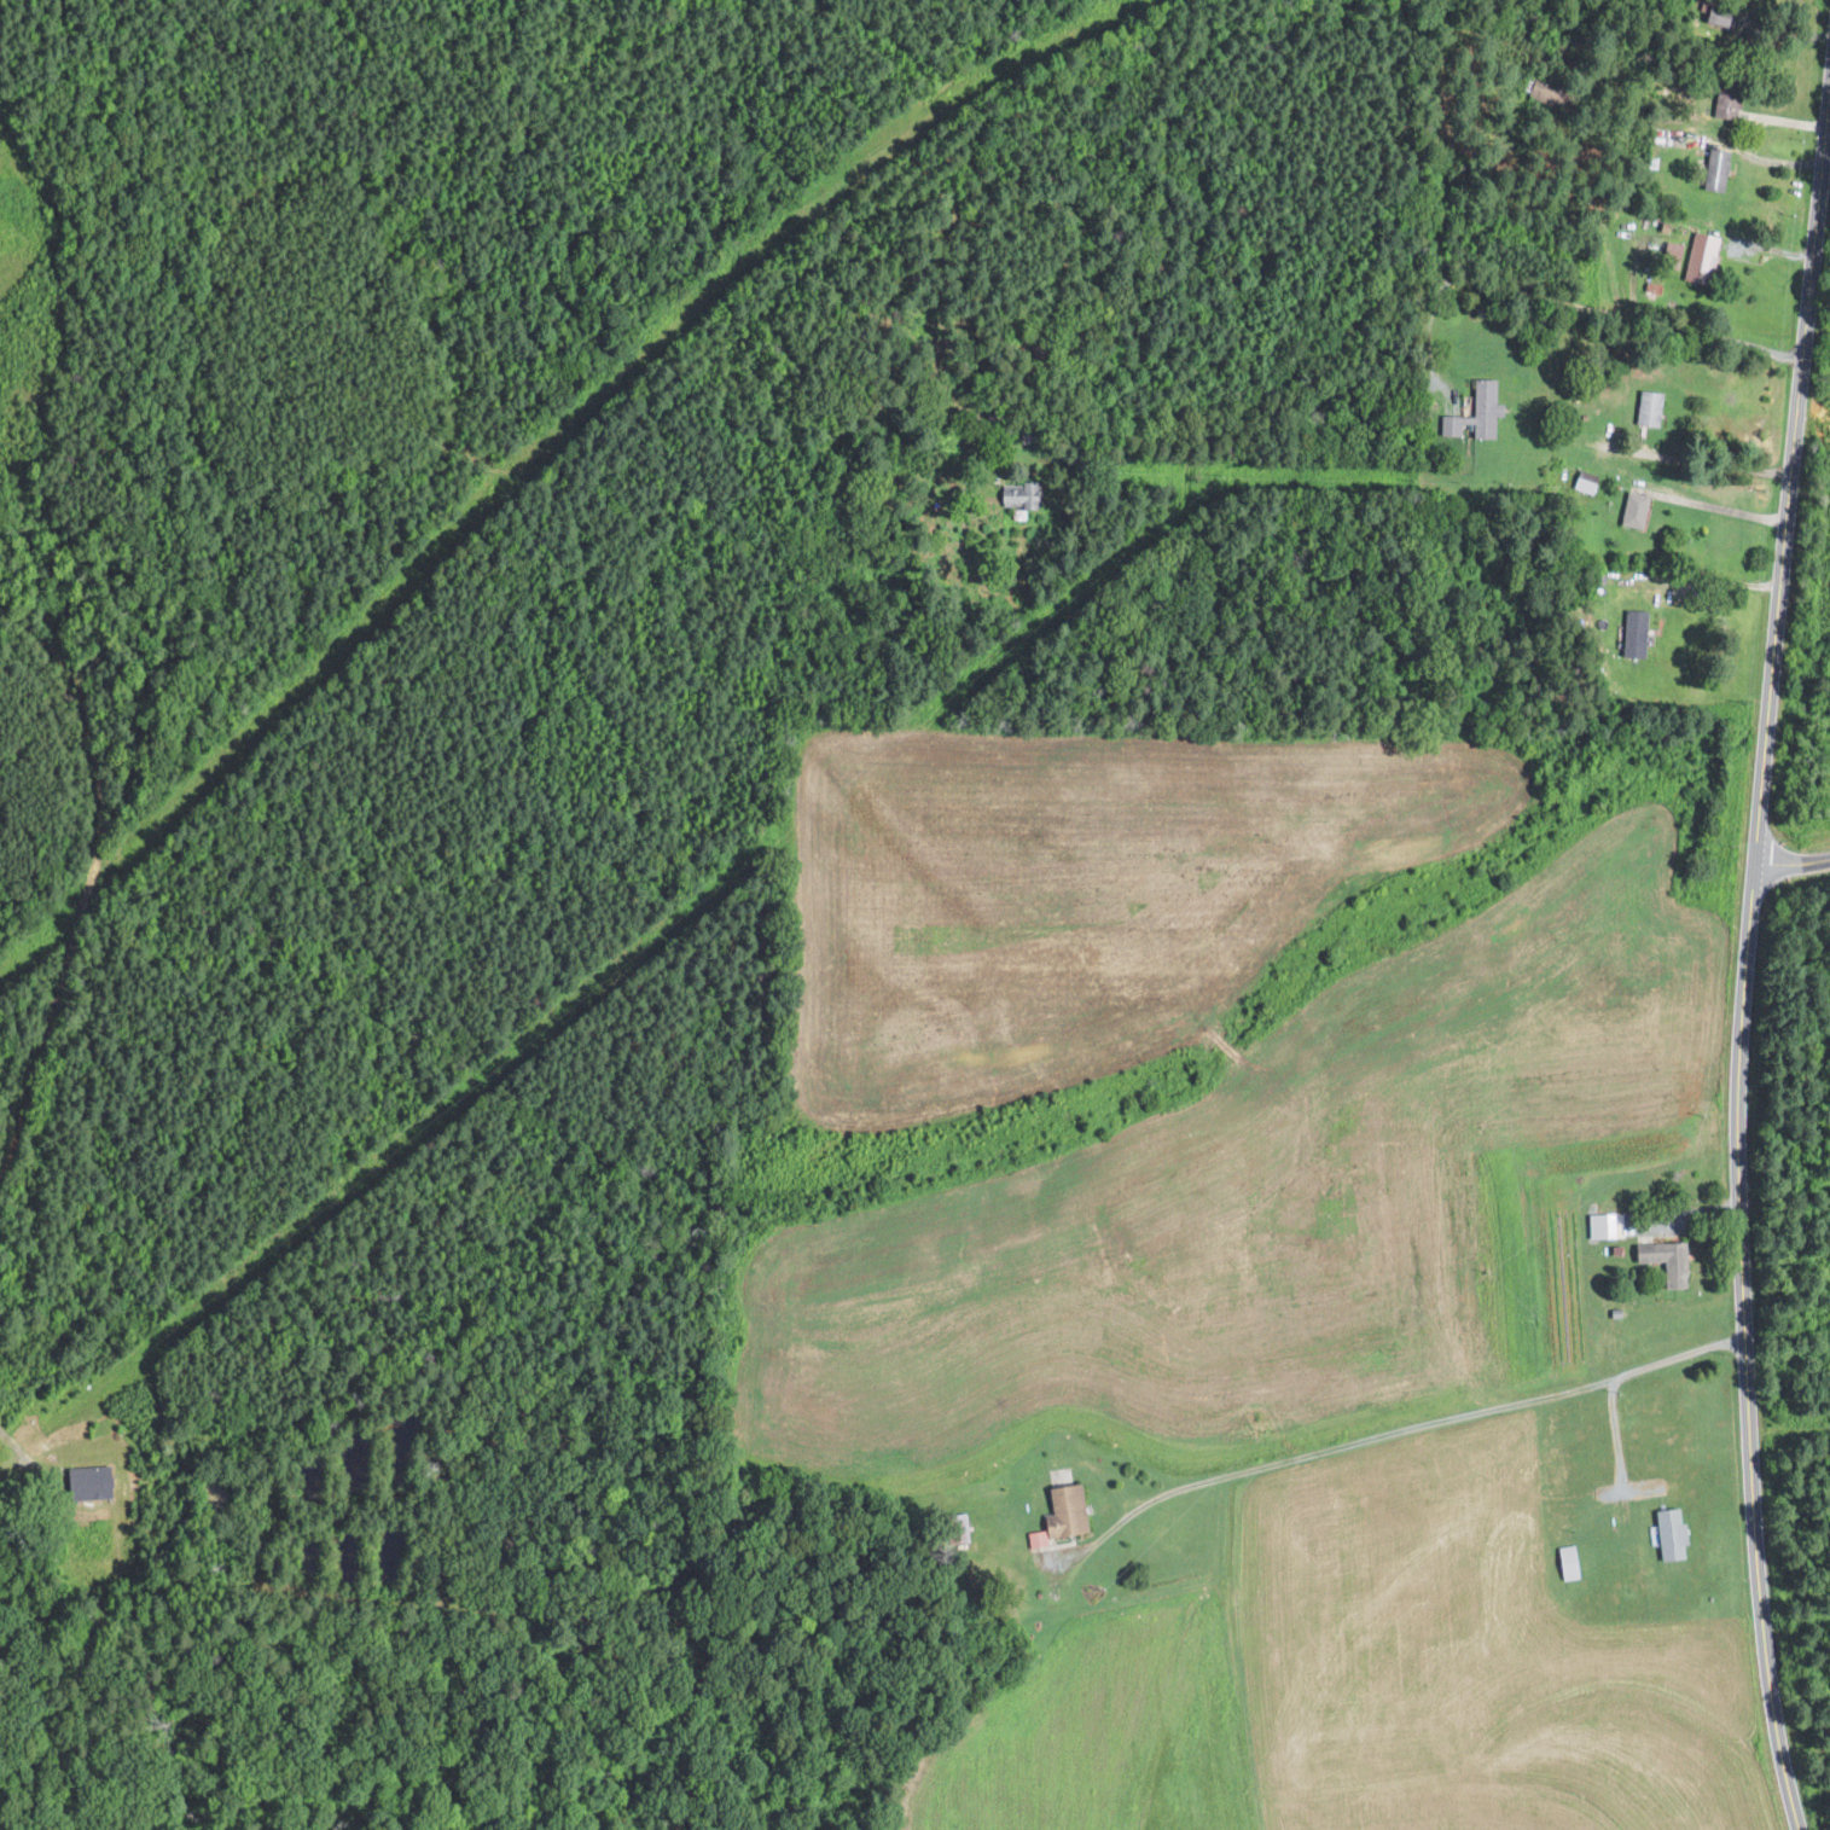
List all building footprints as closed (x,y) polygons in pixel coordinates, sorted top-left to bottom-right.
[(1711,116),(1733,119),(1736,96),(1714,94),(1711,116)] [(1718,192),(1727,151),(1707,147),(1698,187),(1718,192)] [(1680,278),(1704,284),(1716,237),(1692,231),(1680,278)] [(1680,245),(1665,240),(1657,264),(1673,269),(1680,245)] [(1471,415),(1439,415),(1439,435),(1459,435),(1459,423),(1470,424),(1470,438),(1491,438),(1491,416),(1498,416),(1498,404),(1492,404),(1492,379),(1471,379),(1471,415)] [(1659,393),(1637,389),(1632,423),(1654,426),(1659,393)] [(1570,489),(1590,494),(1596,475),(1575,470),(1570,489)] [(1001,506),(1038,508),(1039,484),(1002,483),(1001,506)] [(1646,496),(1625,491),(1617,524),(1638,529),(1646,496)] [(1643,657),(1644,611),(1623,610),(1621,656),(1643,657)] [(1684,1288),(1682,1242),(1630,1244),(1631,1262),(1661,1262),(1662,1289),(1684,1288)] [(119,1466),(80,1465),(79,1488),(92,1489),(92,1496),(118,1496),(119,1466)] [(1083,1532),(1076,1484),(1044,1488),(1048,1514),(1040,1515),(1042,1530),(1026,1532),(1028,1547),(1046,1544),(1045,1538),(1083,1532)] [(1656,1561),(1680,1559),(1679,1547),(1684,1546),(1682,1523),(1676,1523),(1675,1508),(1652,1511),(1656,1561)] [(950,1545),(968,1542),(964,1512),(946,1515),(950,1545)] [(1557,1546),(1559,1579),(1576,1579),(1575,1545),(1557,1546)]
